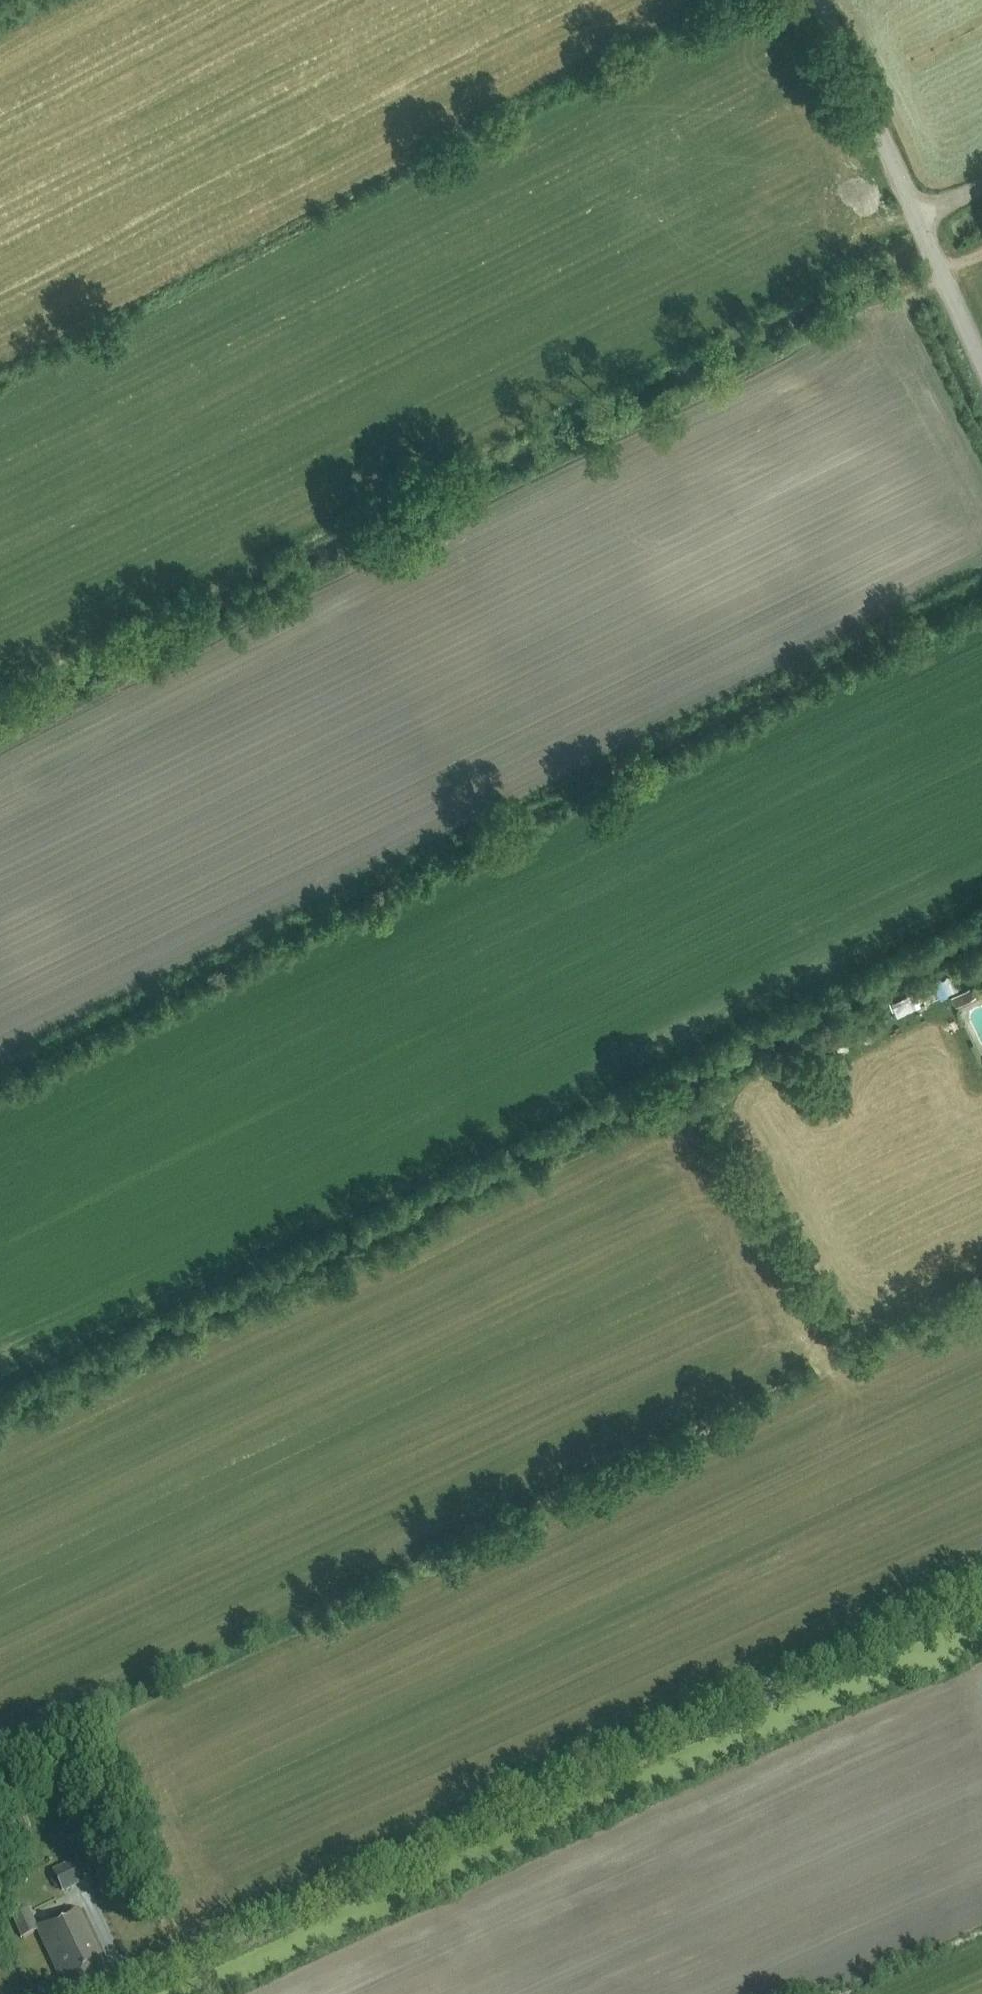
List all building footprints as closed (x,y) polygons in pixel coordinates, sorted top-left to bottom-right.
[(975,995),(971,986),(950,996),(955,1005),(975,995)] [(899,1012),(931,1002),(927,988),(895,998),(899,1012)] [(82,1879),(73,1860),(52,1870),(61,1889),(82,1879)] [(70,1991),(105,1975),(97,1958),(101,1957),(79,1909),(36,1928),(28,1909),(12,1916),(22,1938),(38,1931),(59,1976),(62,1974),(70,1991)] [(35,1988),(37,1993),(44,1993),(47,1992),(43,1984),(35,1988)]
